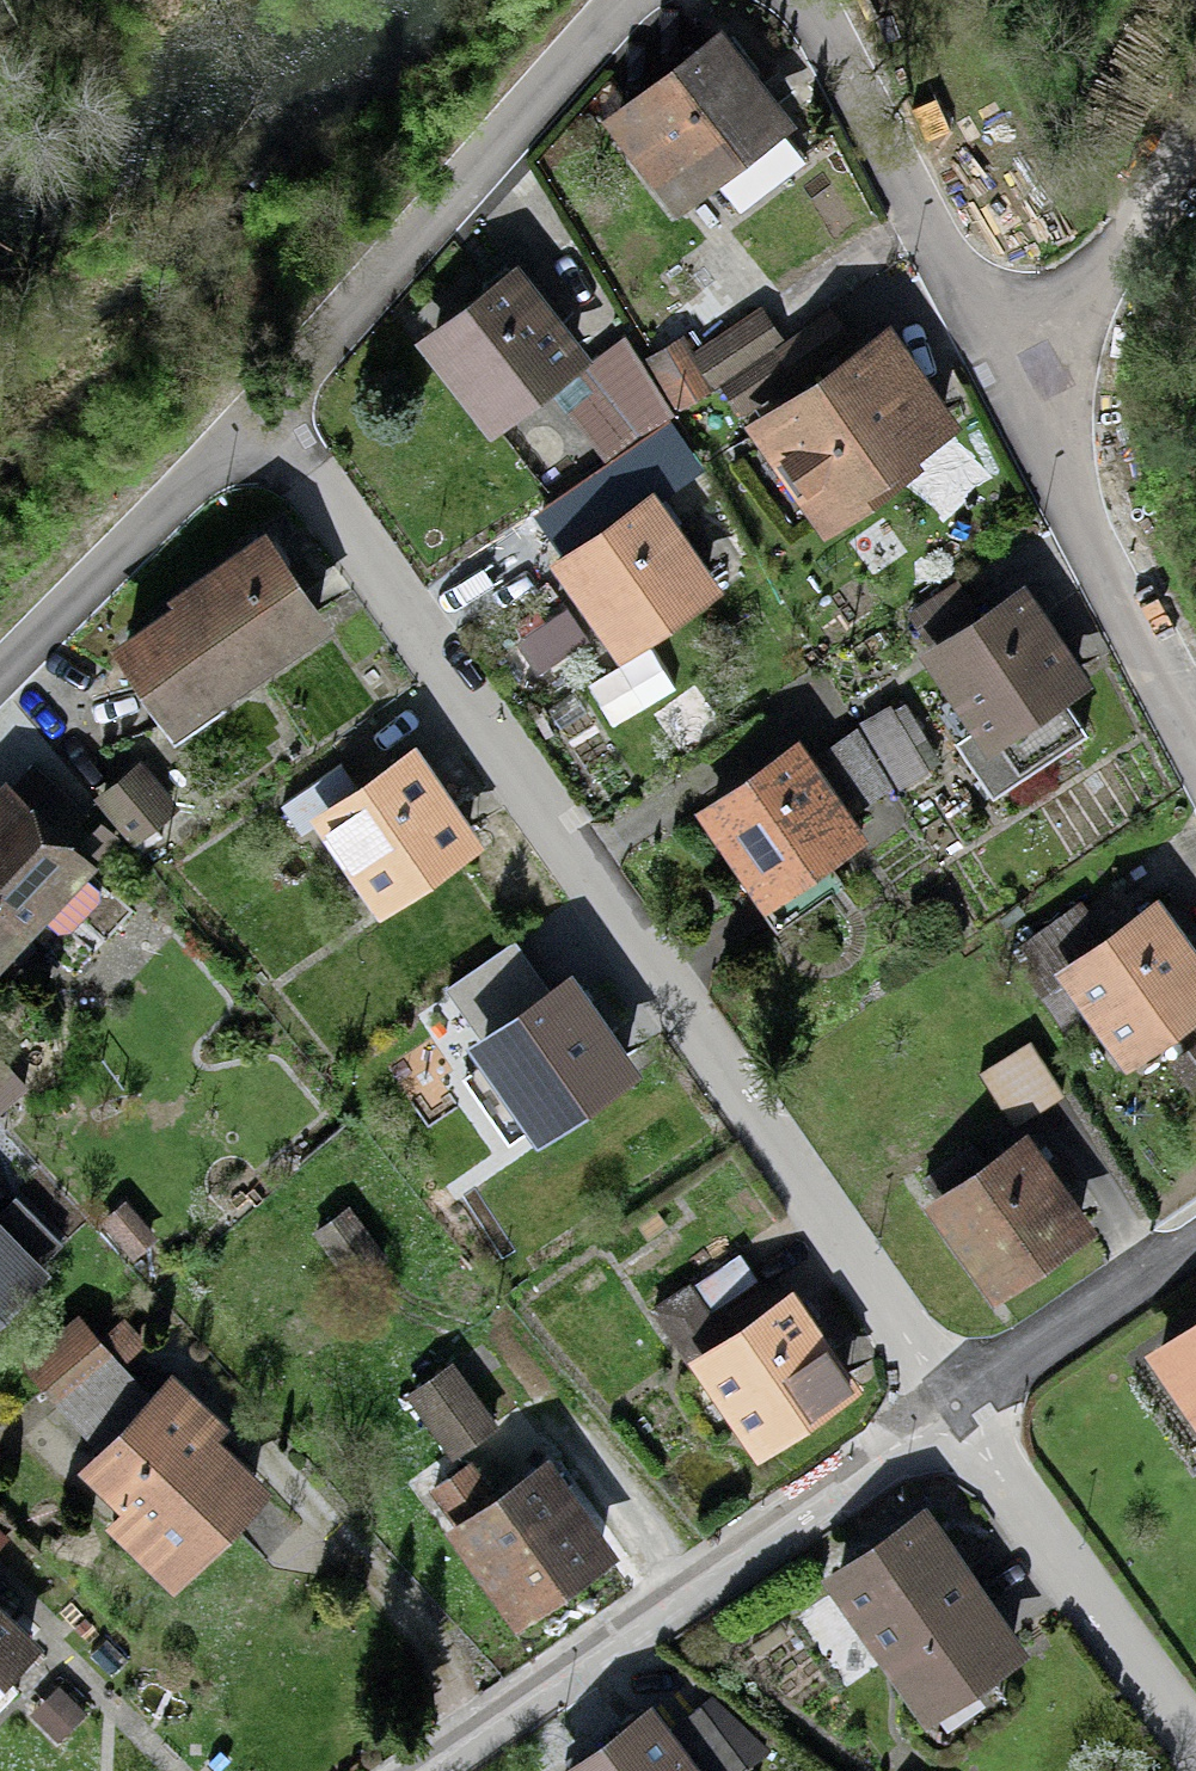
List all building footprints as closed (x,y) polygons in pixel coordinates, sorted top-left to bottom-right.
[(719,42),(619,118),(676,194),(708,169),(738,208),(806,157),(719,42)] [(491,417),(575,355),(516,276),(432,337),(491,417)] [(652,357),(684,408),(778,344),(759,311),(692,351),(682,337),(652,357)] [(626,332),(583,365),(636,437),(674,413),(626,332)] [(886,339),(763,421),(826,514),(905,460),(898,450),(941,420),(886,339)] [(797,373),(778,344),(684,408),(674,413),(682,427),(707,416),(716,430),(744,415),(737,407),(797,373)] [(646,436),(591,475),(610,502),(665,463),(646,436)] [(650,502),(565,560),(620,640),(705,582),(650,502)] [(183,602),(127,641),(150,675),(143,679),(172,720),(318,620),(263,541),(180,598),(183,602)] [(1021,596),(937,652),(965,693),(939,711),(993,791),(1085,729),(1057,688),(1075,676),(1021,596)] [(850,830),(795,751),(712,808),(766,887),(757,893),(779,926),(841,883),(820,852),(850,830)] [(344,762),(284,804),(302,831),(328,814),(384,895),(467,838),(411,758),(363,790),(344,762)] [(31,763),(0,797),(0,942),(33,906),(57,928),(73,927),(101,897),(99,884),(76,863),(78,860),(60,843),(87,815),(31,763)] [(130,767),(98,795),(136,839),(153,825),(133,801),(148,788),(130,767)] [(1154,910),(1108,943),(1080,903),(1025,943),(1055,985),(1074,972),(1128,1047),(1195,999),(1195,969),(1154,910)] [(568,983),(484,1042),(540,1121),(623,1062),(568,983)] [(1030,1039),(981,1070),(1010,1116),(1059,1085),(1030,1039)] [(0,1067),(0,1104),(18,1087),(0,1067)] [(943,1201),(940,1203),(995,1282),(1080,1223),(1023,1143),(991,1166),(976,1144),(927,1178),(943,1201)] [(350,1207),(318,1229),(352,1278),(384,1256),(350,1207)] [(0,1230),(0,1304),(37,1268),(0,1230)] [(740,1252),(692,1286),(711,1311),(758,1278),(740,1252)] [(792,1301),(705,1360),(759,1439),(846,1380),(792,1301)] [(30,1361),(48,1381),(97,1341),(79,1320),(30,1361)] [(1162,1349),(1195,1398),(1195,1326),(1162,1349)] [(114,1361),(97,1341),(48,1381),(65,1402),(114,1361)] [(451,1364),(412,1393),(454,1451),(525,1400),(501,1366),(469,1389),(451,1364)] [(158,1394),(93,1461),(156,1521),(180,1496),(214,1529),(253,1489),(217,1456),(220,1453),(158,1394)] [(470,1463),(435,1488),(519,1606),(602,1547),(545,1468),(498,1501),(470,1463)] [(1012,1644),(923,1516),(839,1575),(928,1702),(1012,1644)] [(30,1638),(0,1610),(0,1669),(30,1638)] [(575,1770),(743,1770),(749,1767),(701,1704),(665,1732),(651,1714),(575,1770)]
